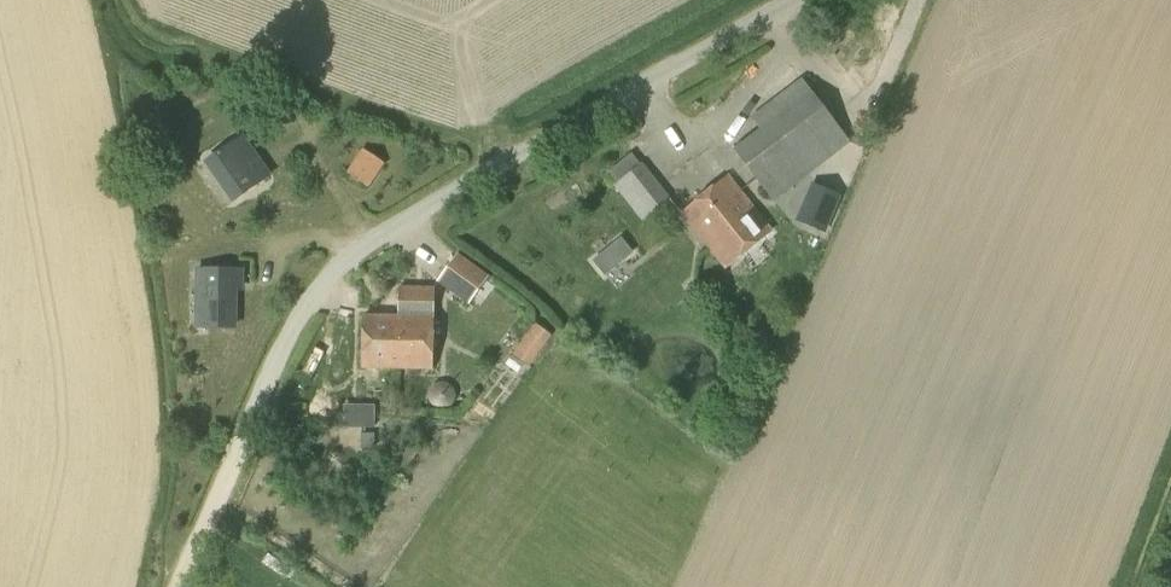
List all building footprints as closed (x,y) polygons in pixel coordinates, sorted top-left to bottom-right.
[(773,200),(849,142),(803,80),(752,119),(760,130),(735,149),(773,200)] [(242,134),(203,160),(232,202),(271,175),(242,134)] [(370,187),(385,163),(362,149),(347,172),(370,187)] [(641,165),(632,154),(609,172),(618,183),(616,185),(643,219),(669,198),(642,164),(641,165)] [(773,230),(729,176),(682,213),(726,267),(773,230)] [(805,220),(829,231),(845,195),(821,185),(805,220)] [(592,260),(605,276),(633,252),(620,237),(592,260)] [(478,296),(488,282),(482,279),(486,273),(454,252),(436,279),(467,301),(472,292),(478,296)] [(238,268),(195,267),(194,328),(237,329),(238,268)] [(434,316),(435,288),(400,287),(399,315),(364,314),(362,365),(435,368),(436,316),(434,316)] [(529,366),(551,336),(535,324),(513,354),(529,366)] [(363,404),(362,428),(374,428),(375,405),(363,404)]
